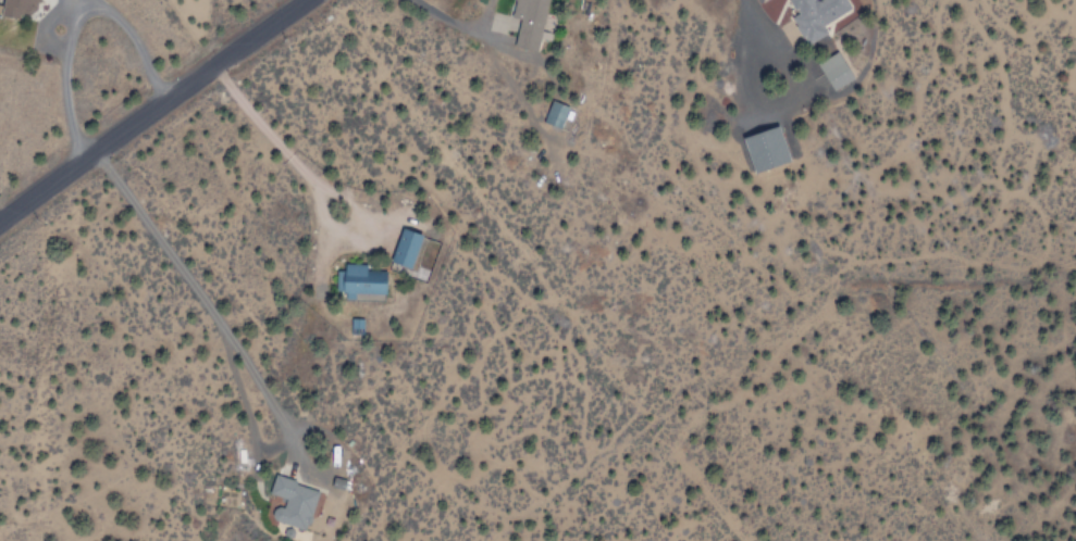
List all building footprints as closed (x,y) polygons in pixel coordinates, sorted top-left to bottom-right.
[(11,21),(15,0),(0,0),(0,19),(11,21)] [(510,18),(517,21),(511,48),(535,53),(546,0),(514,0),(510,18)] [(807,47),(825,35),(820,29),(851,10),(844,0),(790,0),(791,1),(788,3),(795,15),(790,20),(807,47)] [(562,109),(551,104),(543,123),(556,127),(562,109)] [(741,139),(751,175),(788,164),(778,128),(741,139)] [(408,272),(422,236),(400,228),(387,264),(408,272)] [(384,266),(337,266),(337,294),(383,295),(384,266)] [(364,334),(365,318),(353,318),(352,333),(364,334)] [(279,500),(272,520),(305,530),(316,488),(273,476),(268,496),(279,500)]
